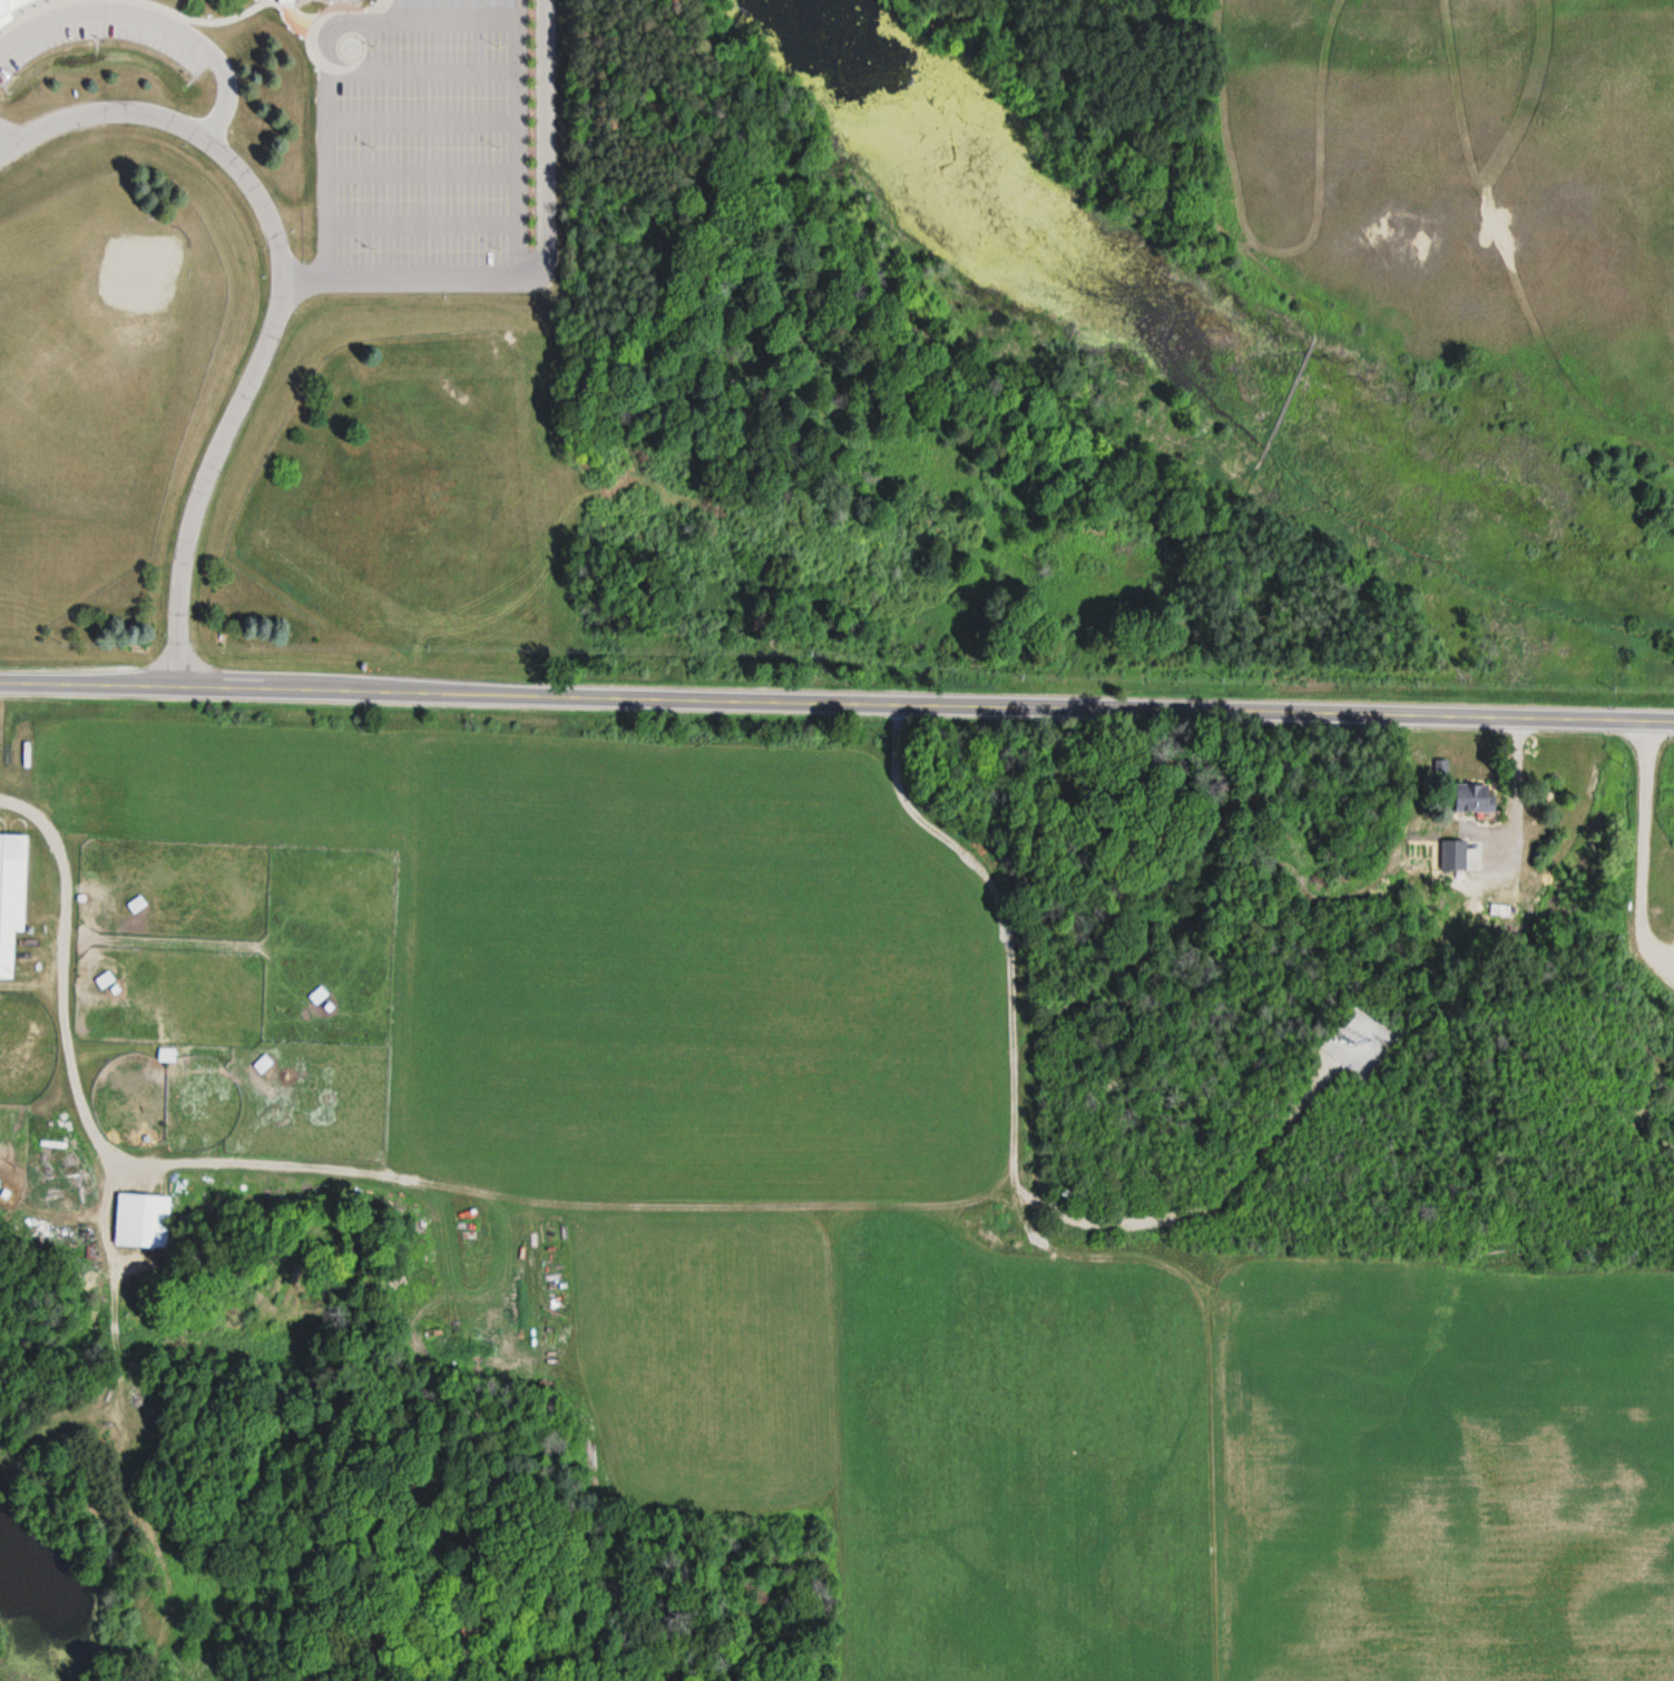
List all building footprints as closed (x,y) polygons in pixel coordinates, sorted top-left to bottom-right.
[(9,13),(35,1),(40,0),(0,0),(0,20),(9,13)] [(275,9),(293,8),(293,0),(275,0),(275,9)] [(1456,813),(1495,813),(1495,785),(1456,785),(1456,813)] [(0,835),(0,979),(11,980),(12,933),(23,933),(26,836),(0,835)] [(1465,842),(1441,842),(1441,872),(1465,872),(1465,842)] [(168,1198),(117,1195),(114,1247),(165,1250),(168,1198)]
